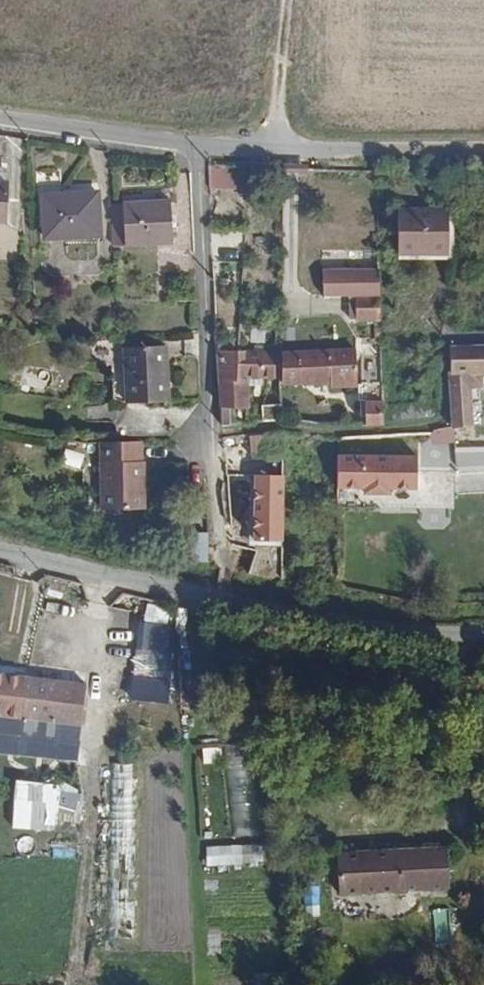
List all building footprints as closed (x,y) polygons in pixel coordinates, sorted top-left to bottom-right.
[(233,163),(205,162),(206,183),(233,184),(233,164),(233,163)] [(97,186),(43,189),(44,233),(99,229),(97,186)] [(169,196),(122,197),(124,239),(172,237),(169,196)] [(122,197),(111,198),(114,240),(124,239),(122,197)] [(442,204),(392,205),(394,256),(445,254),(442,204)] [(376,318),(374,293),(349,295),(349,319),(376,318)] [(124,342),(125,399),(166,397),(167,384),(166,341),(124,342)] [(226,342),(215,341),(220,423),(242,421),(241,382),(242,378),(231,378),(232,349),(227,349),(226,342)] [(449,407),(465,406),(464,385),(476,385),(476,370),(483,370),(483,342),(446,343),(449,407)] [(351,347),(275,350),(276,373),(277,380),(327,379),(327,383),(353,383),(351,347)] [(275,350),(232,349),(231,378),(242,378),(243,373),(258,374),(276,373),(275,350)] [(243,373),(242,378),(241,382),(258,381),(258,374),(243,373)] [(363,399),(363,421),(381,421),(381,402),(379,380),(367,381),(368,399),(363,399)] [(381,402),(381,421),(400,419),(425,417),(437,415),(437,399),(381,402)] [(258,404),(258,419),(279,417),(278,403),(258,404)] [(452,428),(432,431),(433,443),(454,440),(452,428)] [(136,439),(95,441),(100,510),(142,506),(141,475),(139,460),(137,460),(136,439)] [(423,457),(339,456),(339,489),(371,489),(371,496),(399,496),(399,492),(423,492),(423,457)] [(232,539),(262,537),(261,524),(232,526),(232,539)] [(211,564),(210,534),(194,533),(194,564),(211,564)] [(258,545),(253,557),(272,560),(274,548),(258,545)] [(168,677),(170,623),(141,622),(140,676),(168,677)] [(81,722),(86,682),(0,671),(0,712),(81,722)] [(110,807),(134,808),(136,764),(112,763),(110,807)] [(444,845),(381,848),(387,890),(446,886),(444,845)] [(387,890),(381,848),(335,851),(337,891),(387,890)]
